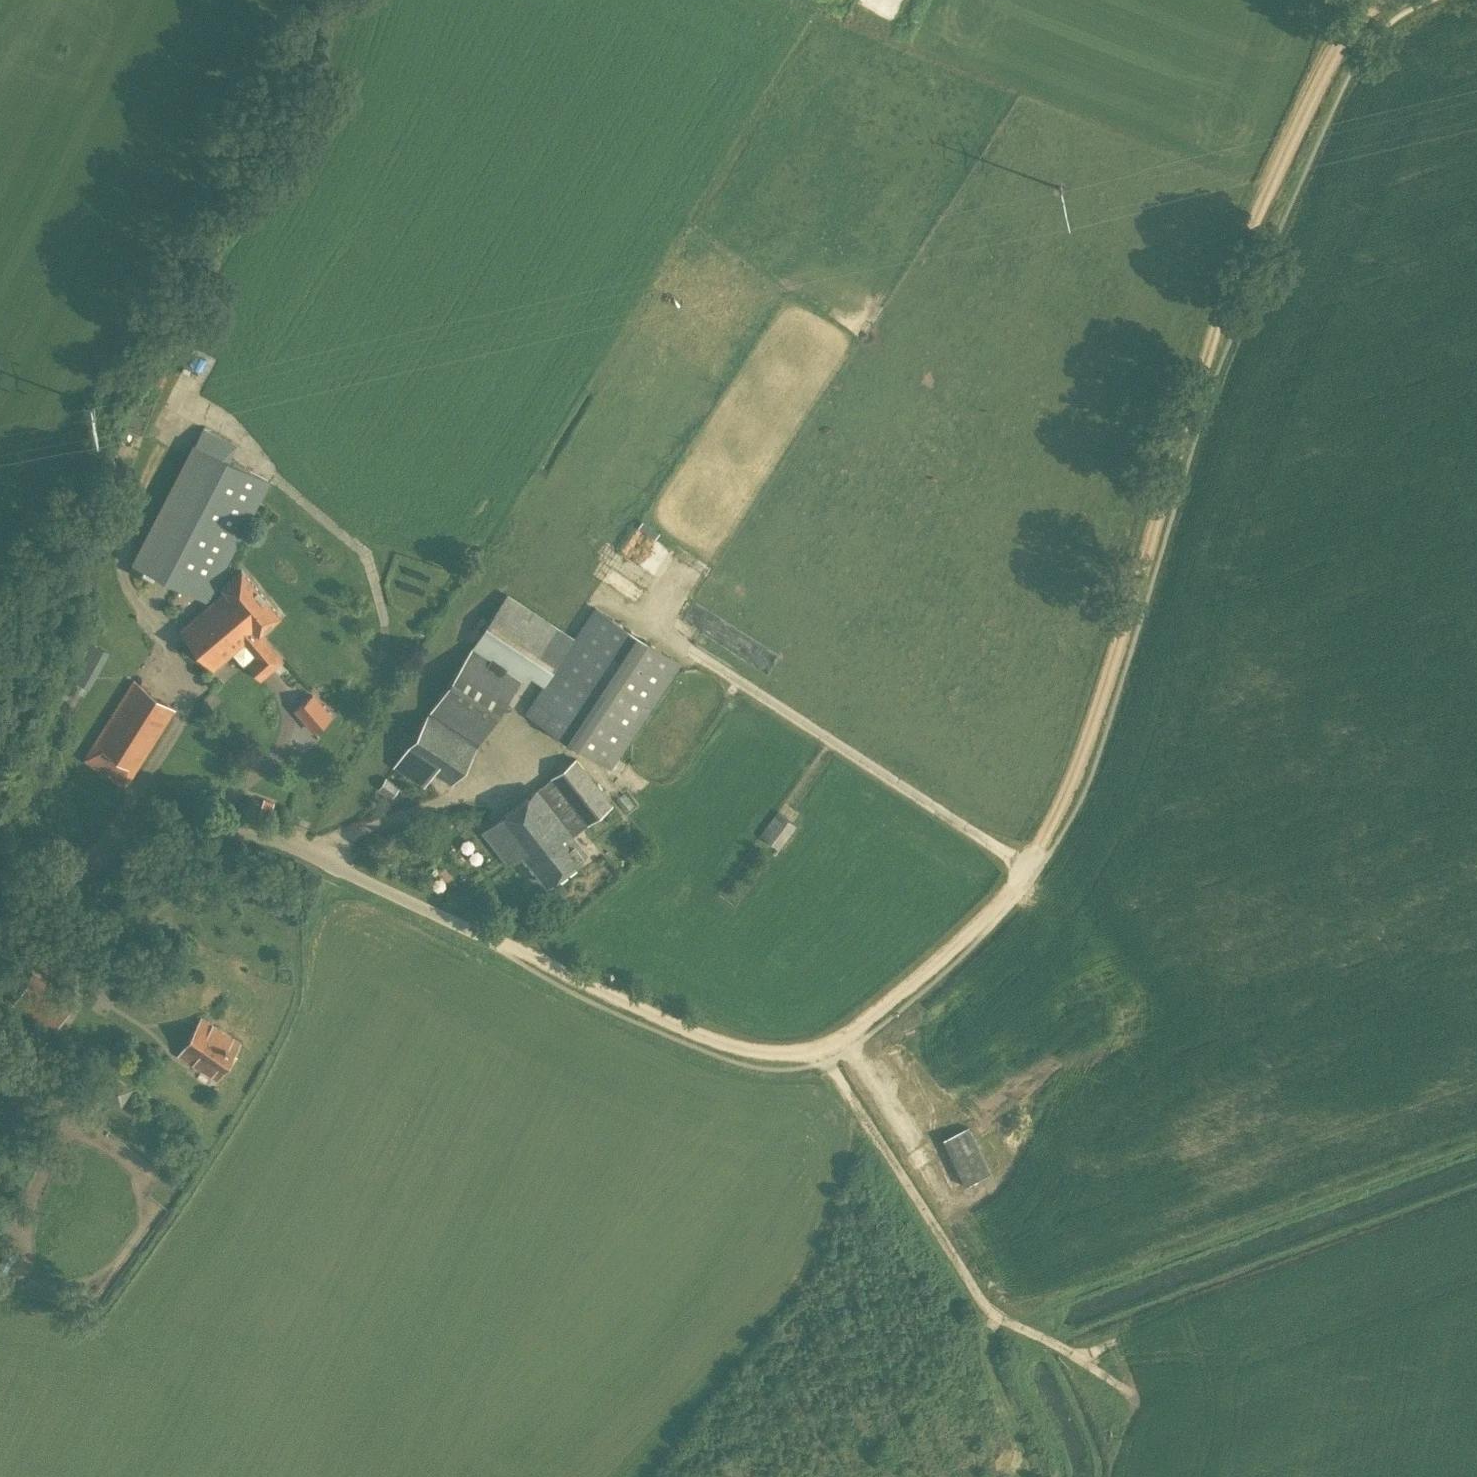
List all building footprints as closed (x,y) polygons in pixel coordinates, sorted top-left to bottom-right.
[(151,580),(154,573),(208,601),(269,481),(229,460),(238,443),(203,425),(194,443),(193,442),(132,562),(146,569),(143,576),(151,580)] [(180,630),(189,640),(223,612),(225,614),(235,605),(259,632),(260,631),(280,614),(241,569),(222,586),(226,590),(180,630)] [(507,592),(429,711),(478,742),(525,672),(543,684),(525,712),(611,769),(680,663),(594,606),(575,636),(507,592)] [(223,612),(189,640),(213,668),(244,642),(256,655),(251,660),(263,675),(282,658),(260,631),(259,632),(235,605),(225,614),(223,612)] [(89,640),(69,675),(77,680),(75,684),(64,678),(53,697),(65,704),(70,694),(69,693),(72,687),(85,694),(89,687),(109,651),(89,640)] [(134,680),(83,760),(123,788),(174,709),(134,680)] [(296,707),(316,731),(336,714),(317,690),(296,707)] [(477,745),(429,713),(393,766),(423,786),(432,774),(452,784),(477,745)] [(496,821),(546,884),(587,851),(573,834),(613,803),(576,757),(496,821)] [(759,834),(778,849),(796,825),(777,810),(759,834)] [(202,1018),(179,1056),(217,1079),(240,1042),(202,1018)] [(928,1145),(950,1191),(977,1179),(990,1172),(968,1125),(955,1132),(928,1145)]
